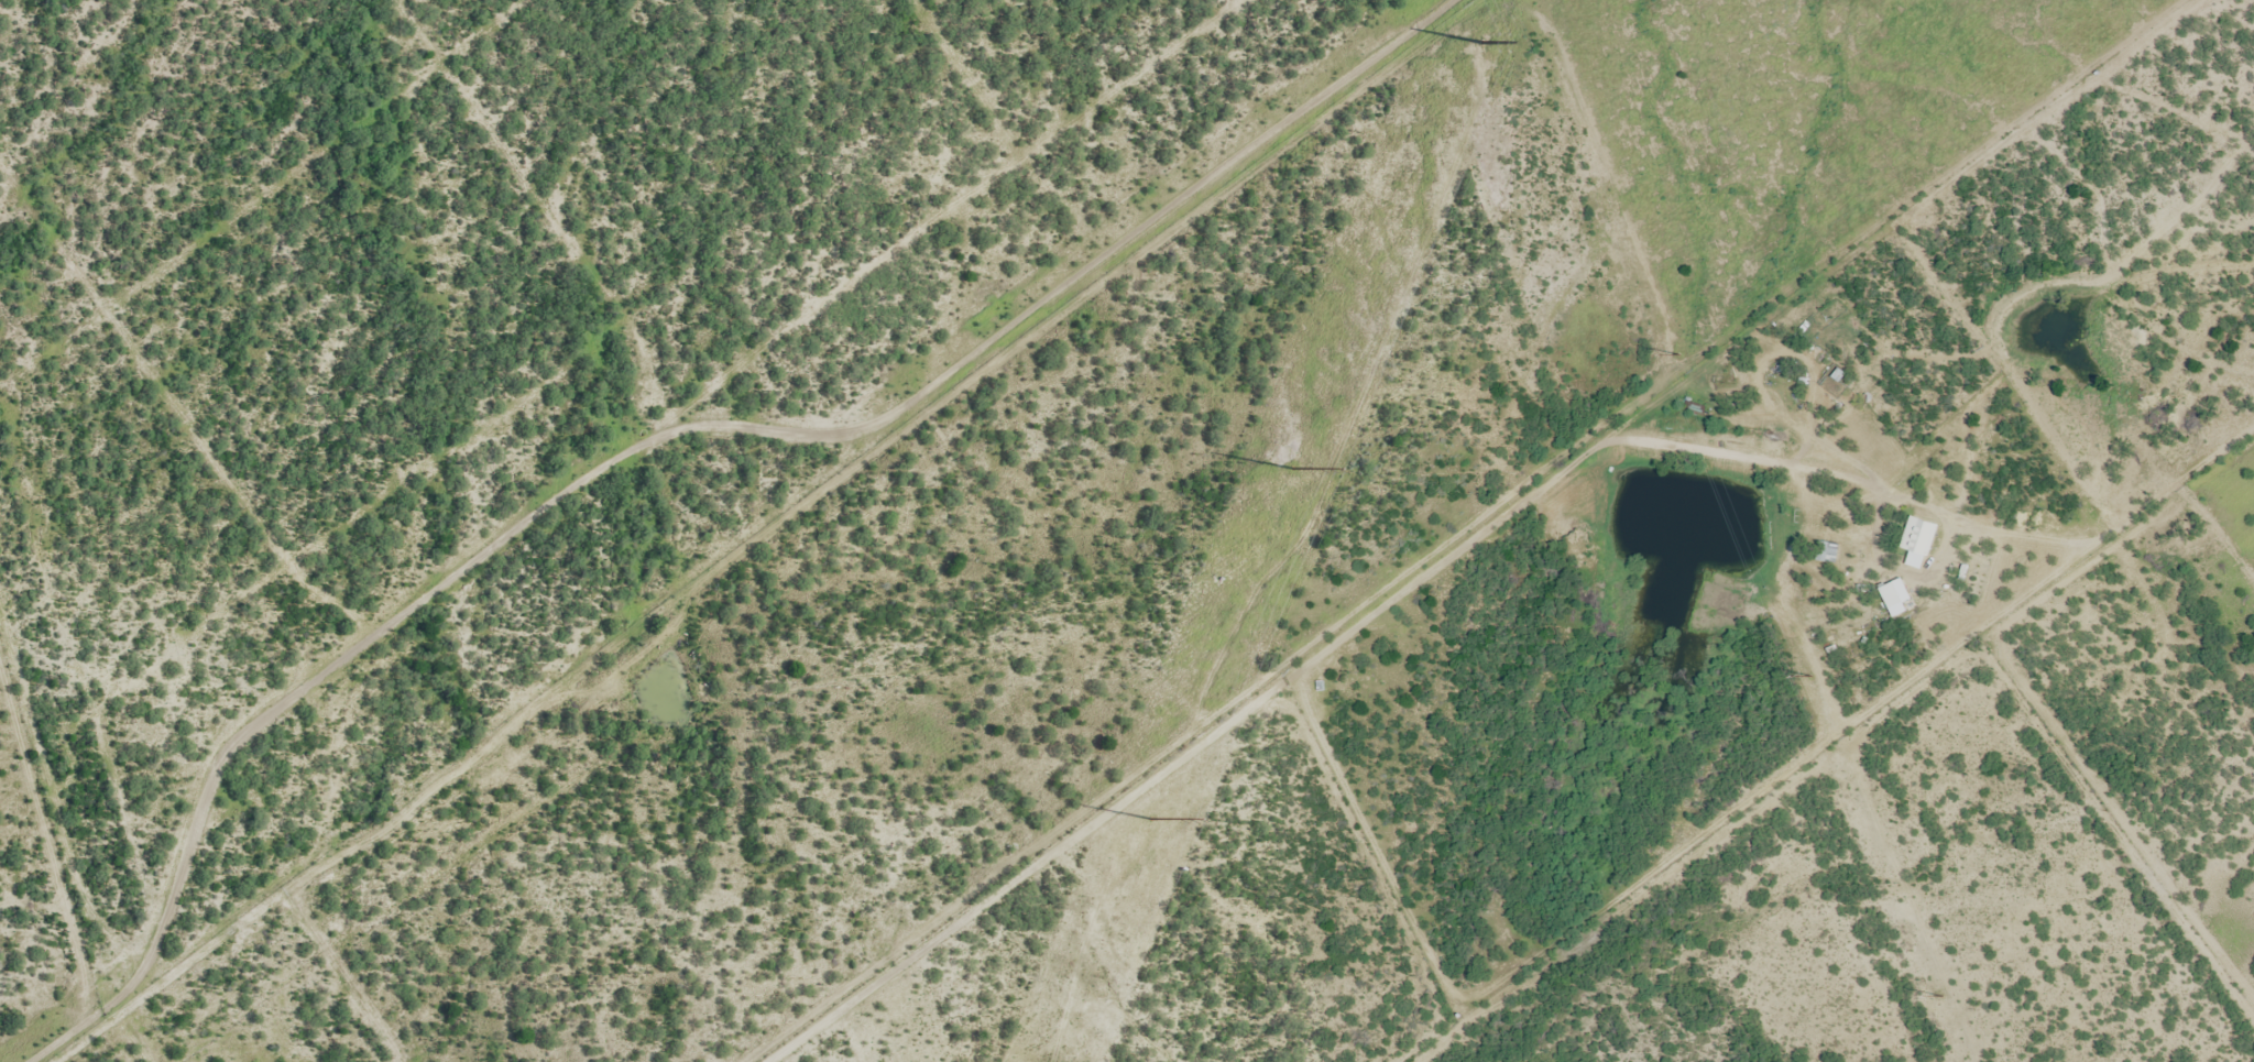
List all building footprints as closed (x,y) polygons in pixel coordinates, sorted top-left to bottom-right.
[(1902,548),(1911,551),(1906,566),(1925,571),(1940,524),(1912,515),(1902,548)] [(1839,563),(1839,543),(1820,543),(1820,563),(1839,563)] [(1892,617),(1915,608),(1903,577),(1881,586),(1892,617)]
